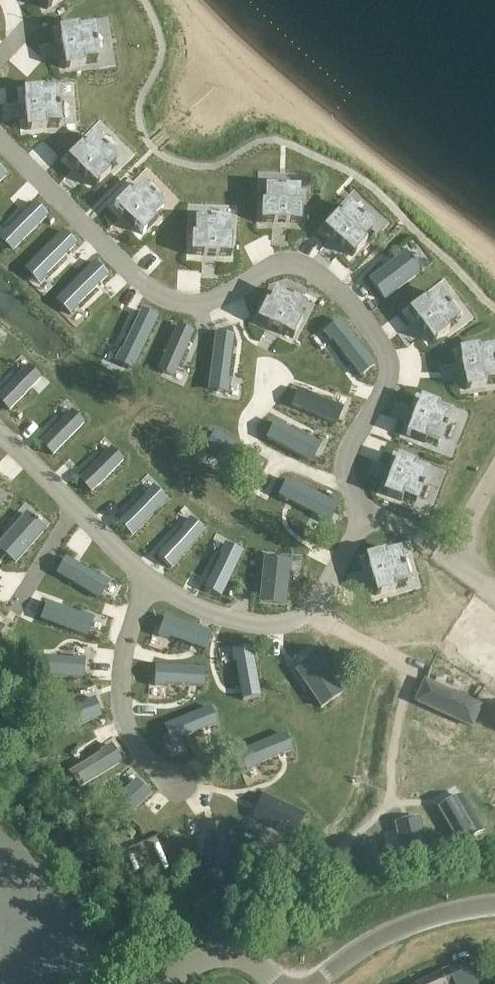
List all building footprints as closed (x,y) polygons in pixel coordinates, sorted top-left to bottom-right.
[(47,10),(65,1),(64,0),(42,0),(47,10)] [(78,26),(58,29),(60,42),(60,45),(63,45),(64,53),(62,54),(62,57),(63,57),(65,69),(84,66),(83,61),(97,59),(95,46),(97,46),(96,41),(94,42),(92,29),(78,31),(78,26)] [(43,89),(23,90),(24,103),(23,103),(24,106),(26,106),(27,115),(24,115),(24,118),(25,118),(26,131),(46,129),(45,124),(59,123),(58,110),(60,110),(60,105),(58,105),(57,92),(43,93),(43,89)] [(81,145),(67,159),(76,168),(76,169),(78,171),(79,169),(86,175),(84,177),(86,179),(95,188),(109,174),(106,170),(116,161),(106,151),(108,150),(105,146),(103,148),(94,139),(84,148),(81,145)] [(128,193),(114,207),(123,216),(125,218),(126,217),(133,223),(131,224),(133,227),(133,226),(142,235),(156,221),(153,218),(163,208),(154,199),(155,197),(152,194),(150,196),(141,186),(131,196),(128,193)] [(261,203),(260,223),(273,224),(276,224),(276,222),(285,222),(285,224),(288,224),(301,225),(301,205),(297,205),(297,191),(284,190),(284,188),(279,188),(279,190),(266,190),(266,203),(261,203)] [(0,236),(0,240),(6,246),(7,245),(13,250),(47,216),(35,204),(7,231),(6,230),(0,236)] [(336,215),(323,230),(332,238),(332,239),(334,241),(336,239),(342,245),(340,247),(343,249),(343,248),(352,257),(366,242),(362,239),(372,229),(362,220),(363,219),(360,215),(358,217),(349,208),(339,218),(336,215)] [(191,236),(190,255),(203,256),(206,256),(206,254),(215,254),(215,257),(218,257),(231,257),(231,237),(227,237),(227,223),(214,223),(214,221),(209,220),(209,223),(196,222),(196,236),(191,236)] [(30,264),(26,268),(31,274),(30,275),(38,283),(46,275),(45,274),(75,244),(63,232),(30,264)] [(405,253),(369,280),(384,300),(420,273),(414,265),(415,265),(412,261),(411,262),(405,253)] [(61,295),(57,299),(63,305),(61,306),(69,314),(78,306),(76,305),(107,275),(94,263),(61,295)] [(265,303),(256,321),(268,326),(268,327),(270,328),(271,326),(279,330),(278,332),(281,333),(292,339),(301,321),(297,319),(303,306),(292,301),(292,299),(288,297),(287,298),(276,293),(269,305),(265,303)] [(424,299),(408,311),(416,322),(415,322),(417,324),(419,323),(424,330),(422,331),(424,334),(424,333),(432,344),(448,332),(445,328),(456,320),(448,309),(450,308),(447,304),(445,305),(438,295),(427,303),(424,299)] [(121,349),(116,360),(127,365),(127,363),(134,366),(140,354),(142,350),(157,319),(141,311),(126,343),(124,348),(123,350),(121,349)] [(334,328),(325,335),(333,344),(334,343),(360,376),(374,365),(345,329),(342,325),(336,329),(334,328)] [(177,326),(157,369),(173,377),(193,333),(177,326)] [(209,381),(208,387),(216,388),(216,390),(227,391),(229,380),(227,379),(232,337),(215,335),(209,381)] [(458,351),(460,363),(461,366),(463,366),(465,375),(462,375),(463,378),(465,391),(485,387),(484,382),(494,380),(494,362),(492,349),(478,352),(478,347),(458,351)] [(0,395),(0,402),(9,411),(41,378),(40,377),(39,379),(28,368),(29,366),(28,366),(0,395)] [(297,390),(291,407),(336,424),(342,408),(297,390)] [(410,424),(405,436),(424,443),(426,439),(439,443),(443,431),(445,432),(447,428),(445,427),(450,415),(437,410),(439,405),(420,398),(415,410),(414,413),(416,414),(413,422),(411,421),(410,424)] [(458,408),(437,458),(473,472),(483,446),(464,438),(473,415),(458,408)] [(72,410),(40,443),(52,456),(84,423),(83,422),(82,423),(71,412),(72,411),(72,410)] [(274,423),(267,439),(310,461),(313,454),(315,455),(320,444),(310,439),(309,441),(274,423)] [(213,439),(207,449),(216,455),(218,454),(253,477),(263,462),(224,437),(219,434),(215,440),(213,439)] [(111,448),(78,480),(91,492),(123,460),(121,461),(110,450),(112,448),(111,448)] [(387,482),(382,494),(401,501),(402,497),(415,502),(420,490),(422,490),(424,486),(422,485),(426,473),(414,468),(415,464),(397,456),(392,468),(391,471),(393,472),(390,480),(388,479),(386,482),(387,482)] [(287,481),(279,496),(310,512),(316,515),(318,516),(317,517),(327,523),(332,512),(330,512),(334,505),(322,499),(318,497),(287,481)] [(146,496),(119,524),(131,536),(165,502),(159,496),(161,495),(152,487),(144,495),(146,496)] [(0,542),(0,551),(14,564),(44,530),(37,524),(37,523),(34,520),(34,521),(26,514),(0,542)] [(184,528),(158,557),(171,569),(203,533),(198,528),(199,527),(190,519),(183,527),(184,528)] [(222,555),(205,590),(220,597),(241,554),(235,551),(235,549),(225,544),(220,554),(222,555)] [(383,552),(364,557),(368,570),(367,570),(368,573),(371,572),(373,580),(371,581),(371,584),(372,584),(375,596),(394,591),(393,586),(406,582),(403,570),(405,569),(404,565),(401,565),(398,553),(385,556),(383,552)] [(264,558),(259,603),(284,605),(289,561),(279,560),(279,558),(274,557),(274,559),(264,558)] [(65,558),(56,574),(98,598),(102,592),(103,592),(109,582),(99,576),(98,578),(65,558)] [(473,591),(441,645),(494,676),(494,603),(473,591)] [(46,603),(40,619),(86,636),(88,629),(90,629),(94,619),(83,614),(82,616),(46,603)] [(162,624),(158,635),(169,639),(169,637),(205,650),(211,634),(166,618),(163,625),(162,624)] [(242,650),(231,652),(233,663),(235,663),(241,701),(258,698),(250,650),(243,651),(242,650)] [(34,657),(33,674),(82,678),(82,670),(83,670),(84,659),(73,658),(73,660),(34,657)] [(305,665),(296,670),(321,708),(342,694),(317,657),(309,662),(308,660),(303,663),(305,665)] [(155,675),(154,686),(166,687),(166,685),(204,687),(205,670),(157,667),(157,675),(155,675)] [(426,682),(416,703),(473,728),(483,707),(426,682)] [(85,705),(48,718),(54,734),(100,718),(98,711),(99,710),(95,699),(84,703),(85,705)] [(210,708),(165,726),(168,733),(167,734),(171,744),(182,740),(181,739),(217,724),(210,708)] [(285,734),(241,752),(243,759),(242,760),(246,770),(257,766),(256,764),(292,750),(285,734)] [(485,758),(494,765),(494,742),(485,758)] [(102,754),(69,773),(78,788),(120,764),(116,757),(117,756),(111,746),(101,752),(102,754)] [(129,790),(101,817),(113,830),(149,796),(143,790),(144,789),(136,781),(128,789),(129,790)] [(262,808),(257,819),(296,837),(306,815),(265,796),(260,807),(262,808)] [(463,797),(441,810),(461,844),(483,831),(463,797)] [(423,819),(397,825),(405,859),(431,853),(423,819)] [(447,983),(480,983),(476,976),(477,976),(470,959),(441,972),(447,983)] [(441,972),(415,983),(447,983),(441,972)]
